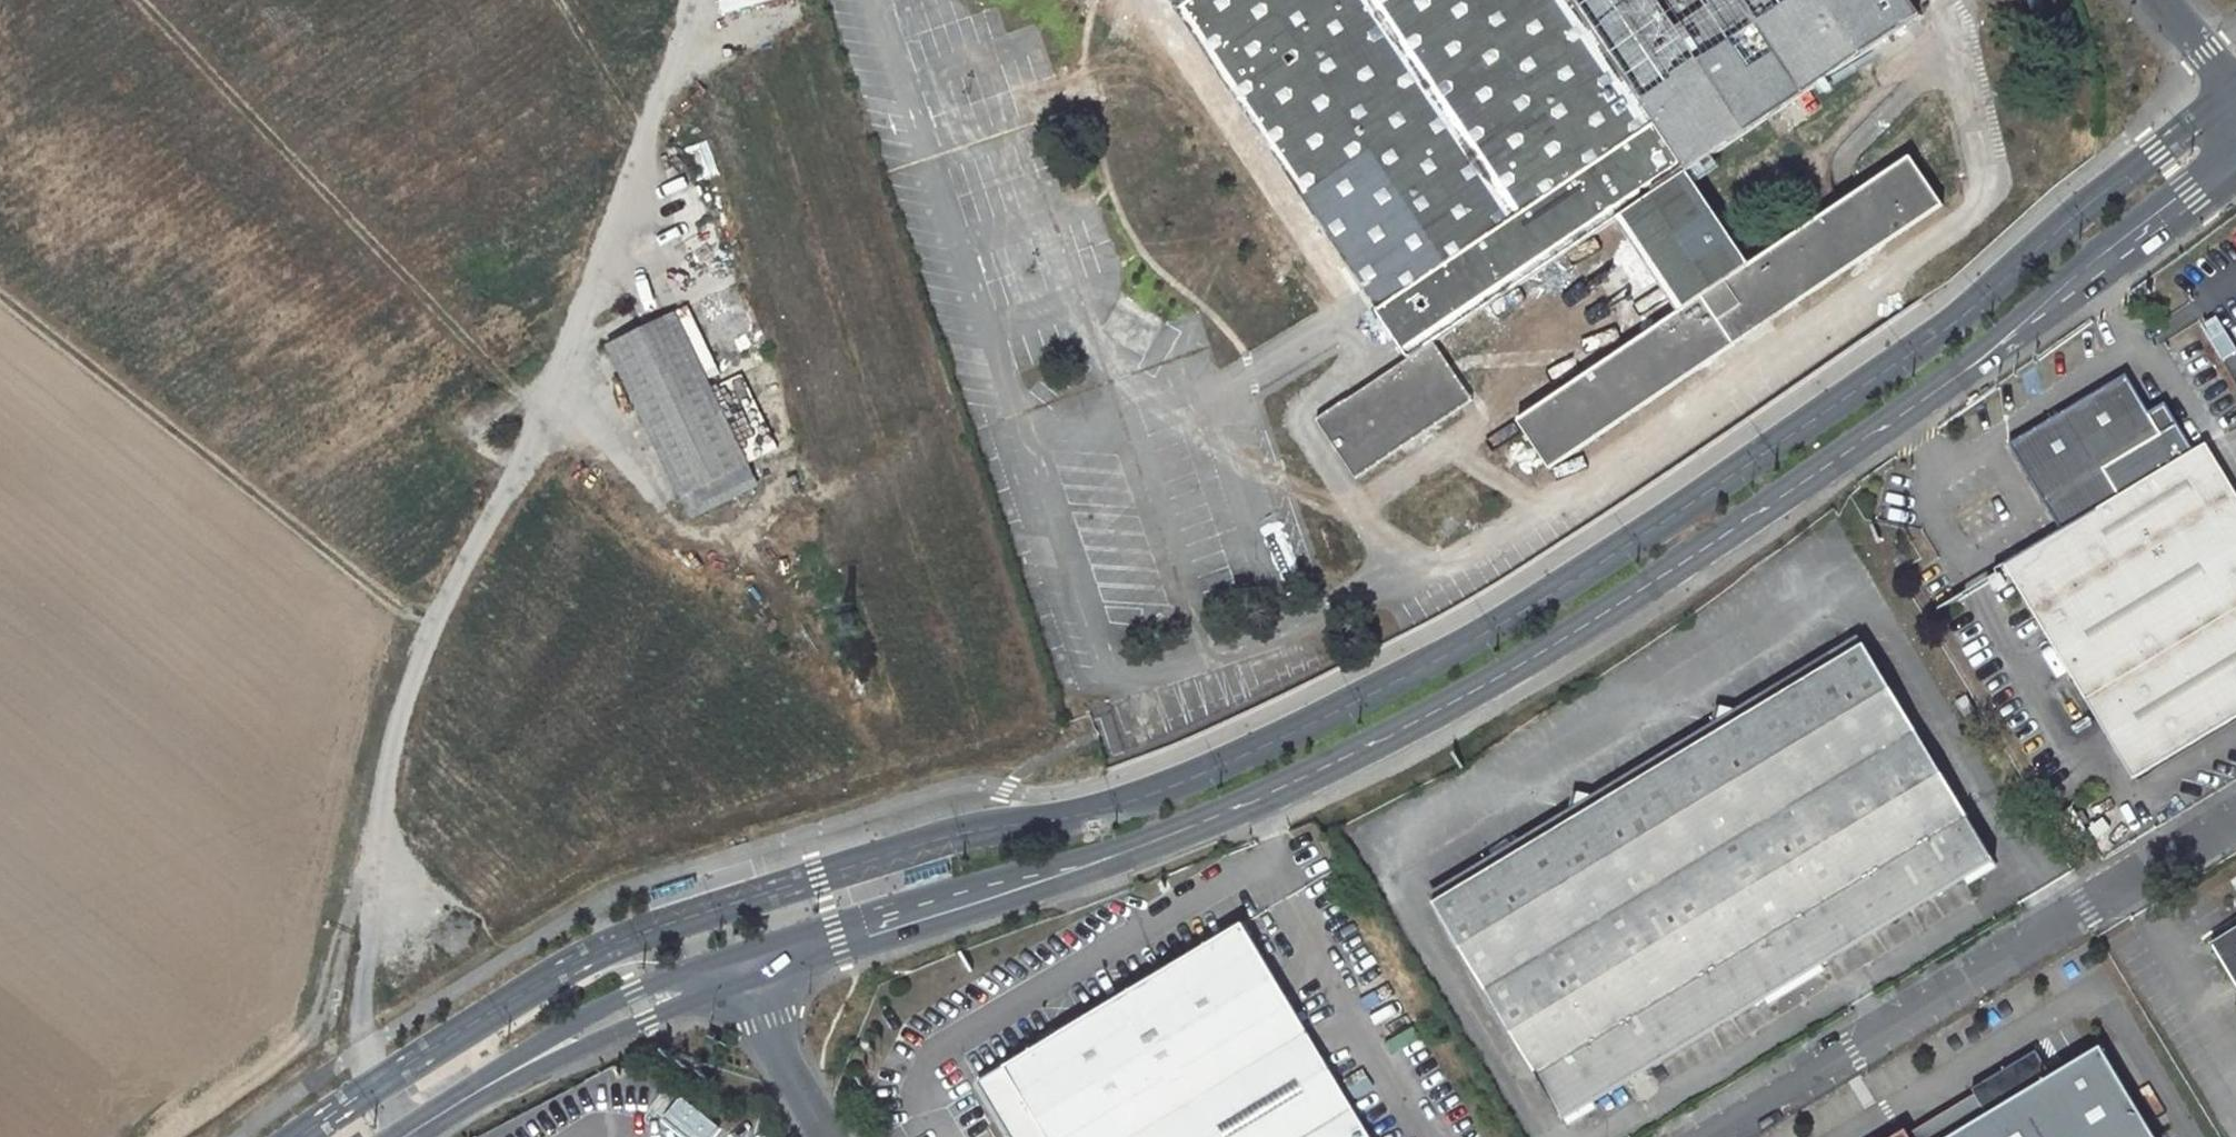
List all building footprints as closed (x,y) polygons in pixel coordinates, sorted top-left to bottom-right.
[(1183,10),(1394,350),(1607,219),(1626,248),(1593,269),(1628,325),(1689,288),(1721,341),(1936,208),(1903,156),(1735,260),(1687,182),(1700,174),(1690,156),(1903,25),(1888,0),(1140,0),(1186,74),(1183,10)] [(696,180),(717,174),(706,139),(685,146),(696,180)] [(764,452),(691,303),(676,310),(748,459),(764,452)] [(748,459),(676,310),(610,343),(683,491),(748,459)] [(2210,316),(2198,326),(2223,357),(2234,348),(2210,316)] [(1670,327),(1510,422),(1535,463),(1695,368),(1670,327)] [(1433,343),(1309,414),(1344,476),(1468,405),(1433,343)] [(2009,440),(2061,528),(2003,563),(2130,778),(2235,715),(2235,498),(2204,444),(2192,452),(2176,424),(2164,402),(2147,412),(2124,373),(2009,440)] [(1429,894),(1434,902),(1863,644),(1858,636),(1429,894)] [(1863,644),(1434,902),(1565,1120),(1995,862),(1863,644)] [(1241,924),(979,1084),(1012,1136),(1369,1136),(1241,924)] [(2209,944),(2235,988),(2235,927),(2209,944)] [(2099,1046),(2050,1075),(2035,1050),(1971,1089),(1974,1094),(1983,1109),(1936,1136),(2154,1136),(2099,1046)] [(1909,1133),(1911,1136),(1936,1136),(1983,1109),(1974,1094),(1909,1133)] [(681,1136),(711,1136),(717,1131),(676,1095),(657,1116),(681,1136)] [(1890,1136),(1911,1136),(1909,1133),(1906,1128),(1890,1136)]
